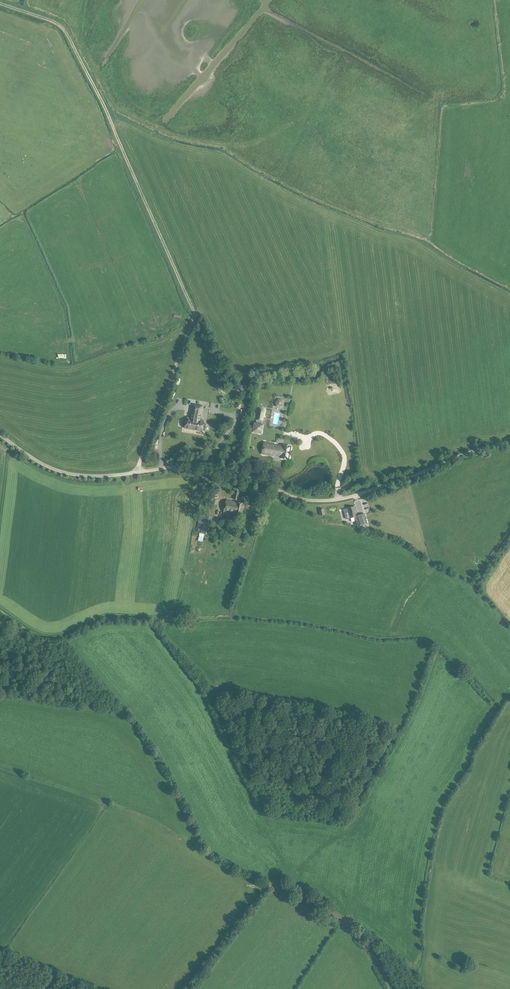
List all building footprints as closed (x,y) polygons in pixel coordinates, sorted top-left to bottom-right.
[(328,375),(329,383),(341,382),(341,379),(335,379),(334,372),(331,372),(332,375),(328,375)] [(248,391),(244,384),(239,387),(243,394),(248,391)] [(283,400),(278,399),(275,402),(276,407),(281,408),(284,405),(283,400)] [(186,421),(184,420),(183,427),(185,427),(185,428),(194,430),(198,405),(193,404),(190,418),(187,417),(187,420),(186,420),(186,421)] [(203,406),(198,405),(194,430),(202,431),(203,430),(205,431),(206,424),(204,424),(204,423),(204,420),(201,420),(203,406)] [(256,419),(262,420),(263,421),(265,410),(258,409),(256,419)] [(262,435),(264,425),(254,423),(252,433),(262,435)] [(281,458),(289,459),(291,447),(283,445),(283,447),(276,445),(264,442),(262,454),(274,456),(274,455),(281,456),(281,458)] [(241,516),(244,504),(227,500),(224,512),(241,516)] [(347,510),(344,510),(347,519),(351,518),(352,522),(356,521),(358,526),(367,524),(365,514),(358,516),(355,507),(347,509),(347,510)] [(196,532),(204,534),(209,535),(212,517),(200,514),(196,532)] [(243,895),(238,901),(241,905),(247,899),(243,895)]
